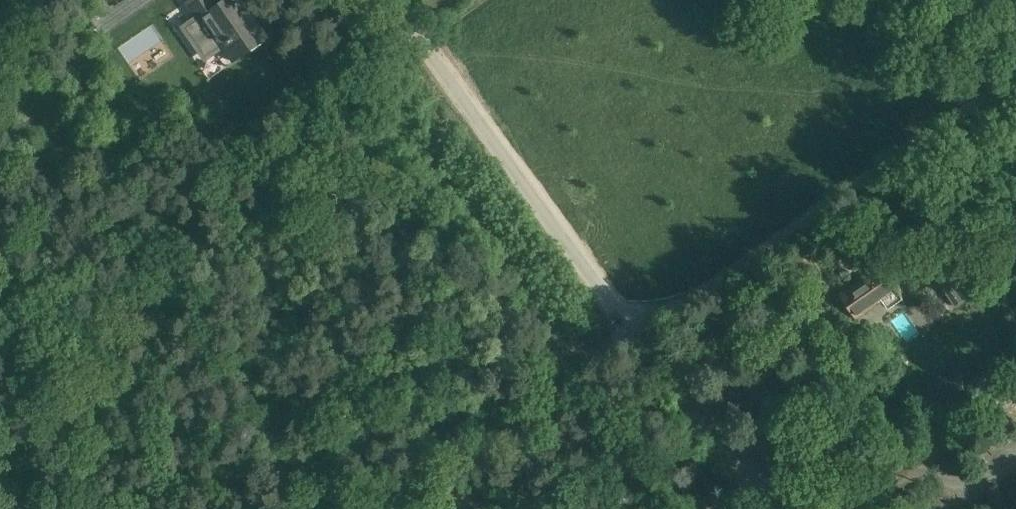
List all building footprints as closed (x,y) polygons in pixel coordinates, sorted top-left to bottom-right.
[(213,0),(185,0),(204,29),(197,34),(211,54),(218,49),(224,45),(235,61),(252,49),(249,45),(266,33),(248,8),(251,6),(247,0),(226,0),(217,6),(213,0)] [(99,16),(92,7),(80,16),(88,25),(99,16)] [(968,299),(970,297),(957,279),(964,274),(957,264),(950,269),(943,258),(929,267),(942,288),(941,289),(955,308),(968,299)] [(857,283),(840,295),(856,319),(883,300),(889,308),(901,299),(881,271),(859,286),(857,283)] [(835,322),(827,327),(839,343),(847,337),(835,322)] [(997,427),(991,432),(1003,447),(1009,442),(997,427)] [(980,441),(974,446),(986,460),(992,455),(980,441)]
